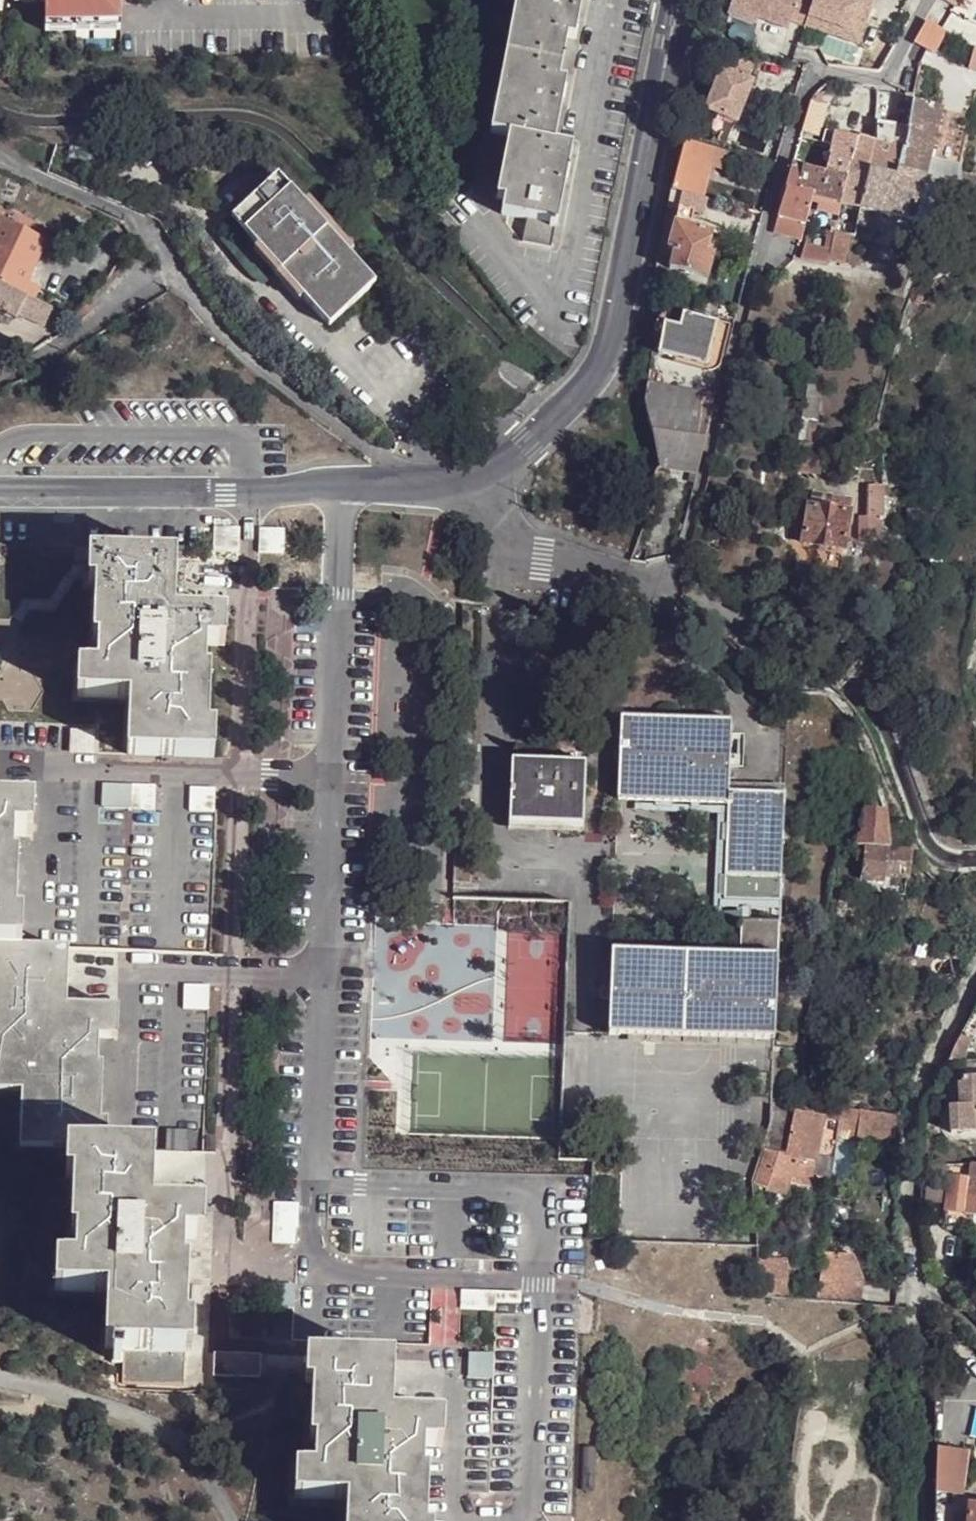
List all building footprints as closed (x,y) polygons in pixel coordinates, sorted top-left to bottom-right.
[(47,36),(132,35),(132,0),(47,0),(47,36)] [(507,55),(562,66),(567,38),(574,39),(582,0),(517,0),(507,55)] [(814,0),(739,0),(734,19),(766,27),(765,32),(795,40),(798,29),(811,33),(813,25),(820,1),(814,0)] [(849,34),(813,25),(811,33),(857,44),(868,0),(844,0),(857,4),(849,34)] [(813,25),(849,34),(857,4),(844,0),(820,0),(820,1),(813,25)] [(766,27),(734,19),(731,32),(763,41),(765,32),(766,27)] [(929,52),(941,32),(926,24),(919,34),(915,46),(926,52),(927,53),(929,52)] [(975,72),(975,47),(974,46),(967,69),(975,72)] [(562,66),(507,55),(491,132),(509,135),(554,144),(566,82),(559,80),(562,66)] [(740,64),(715,57),(699,116),(732,125),(743,83),(736,82),(740,64)] [(913,105),(914,97),(907,97),(904,112),(912,113),(913,105)] [(811,100),(803,130),(820,136),(829,105),(824,102),(811,100)] [(910,150),(903,176),(924,181),(942,112),(913,105),(912,113),(910,131),(908,150),(910,150)] [(881,143),(895,146),(897,130),(880,127),(881,130),(881,143)] [(684,128),(680,141),(695,146),(699,132),(684,128)] [(824,142),(834,145),(837,132),(827,130),(824,142)] [(895,146),(908,150),(910,131),(897,130),(895,146)] [(834,145),(825,174),(848,180),(861,137),(837,132),(834,145)] [(554,144),(509,135),(497,198),(505,199),(502,214),(527,219),(556,224),(558,225),(573,147),(554,144)] [(842,205),(862,211),(873,173),(881,143),(861,137),(848,180),(842,205)] [(695,146),(680,141),(682,166),(671,194),(683,197),(698,201),(711,150),(695,146)] [(895,146),(881,143),(873,173),(902,180),(903,176),(910,150),(908,150),(895,146)] [(796,154),(793,166),(805,168),(807,157),(796,154)] [(812,199),(822,173),(805,168),(793,166),(785,192),(786,193),(812,199)] [(822,173),(812,199),(823,202),(842,205),(848,180),(825,174),(822,173)] [(873,173),(862,211),(912,224),(924,181),(903,176),(902,180),(873,173)] [(944,187),(924,181),(912,224),(932,229),(944,187)] [(334,333),(379,289),(277,186),(232,229),(334,333)] [(779,218),(805,225),(812,199),(786,193),(779,218)] [(671,194),(667,210),(675,213),(683,197),(671,194)] [(675,213),(673,226),(689,230),(693,215),(701,218),(705,205),(698,201),(683,197),(675,213)] [(839,219),(842,205),(823,202),(820,213),(833,217),(839,219)] [(828,232),(834,234),(839,219),(833,217),(828,232)] [(779,218),(774,234),(800,242),(805,225),(779,218)] [(552,245),(556,224),(527,219),(523,239),(552,245)] [(46,242),(0,221),(0,270),(25,284),(46,242)] [(705,281),(712,256),(706,254),(710,236),(703,234),(689,230),(673,226),(666,250),(673,252),(667,270),(705,281)] [(707,228),(703,234),(710,236),(719,237),(720,232),(707,228)] [(829,266),(845,268),(851,240),(834,236),(830,256),(829,266)] [(800,267),(828,271),(829,266),(830,256),(806,252),(800,267)] [(0,270),(0,299),(20,310),(22,306),(49,320),(58,301),(25,284),(0,270)] [(930,282),(929,285),(921,304),(928,306),(937,285),(930,282)] [(83,294),(79,299),(85,306),(98,294),(91,287),(83,294)] [(678,328),(670,358),(703,367),(703,364),(716,367),(725,331),(713,328),(715,320),(682,312),(678,328)] [(655,354),(670,358),(678,328),(662,324),(655,354)] [(650,437),(705,443),(717,392),(701,399),(646,384),(645,398),(650,437)] [(800,449),(813,451),(819,410),(808,408),(800,449)] [(705,443),(650,437),(654,445),(661,466),(658,472),(696,479),(705,443)] [(827,455),(800,452),(795,478),(821,483),(827,455)] [(872,543),(884,542),(882,493),(868,494),(869,543),(872,543)] [(852,506),(812,498),(810,513),(850,519),(852,506)] [(843,557),(850,519),(810,513),(803,550),(843,557)] [(242,530),(217,529),(216,554),(241,555),(242,530)] [(287,533),(262,532),(261,556),(286,557),(287,533)] [(128,753),(214,757),(215,727),(209,727),(210,671),(206,671),(207,644),(225,644),(226,616),(175,614),(176,557),(89,555),(89,584),(96,584),(94,639),(99,639),(97,667),(79,667),(78,695),(129,697),(128,753)] [(680,614),(670,626),(681,635),(690,624),(680,614)] [(779,901),(783,794),(727,792),(729,723),(621,717),(618,799),(727,804),(723,899),(779,901)] [(74,730),(73,751),(94,752),(95,732),(74,730)] [(513,760),(510,821),(583,825),(585,763),(513,760)] [(156,788),(105,785),(104,811),(155,812),(156,788)] [(218,792),(192,790),(190,813),(217,815),(218,792)] [(21,950),(22,919),(16,918),(18,862),(13,862),(14,836),(26,836),(26,835),(33,836),(34,807),(27,806),(0,805),(0,949),(21,950)] [(866,847),(863,864),(840,860),(838,874),(861,879),(861,881),(882,884),(884,877),(907,880),(910,852),(866,847)] [(399,1129),(534,1132),(538,983),(565,984),(567,901),(453,898),(452,922),(527,925),(526,958),(488,957),(487,984),(376,981),(373,1077),(400,1078),(399,1129)] [(612,950),(609,1032),(774,1039),(777,922),(740,921),(739,955),(612,950)] [(105,1151),(106,1121),(99,1121),(101,1065),(96,1065),(98,1038),(116,1039),(117,1009),(65,1008),(68,951),(59,950),(21,950),(0,949),(0,1090),(21,1091),(19,1148),(66,1149),(105,1151)] [(950,1053),(946,1063),(963,1062),(968,1039),(960,1037),(950,1053)] [(964,1081),(964,1086),(960,1086),(962,1107),(952,1108),(955,1136),(975,1134),(975,1080),(964,1081)] [(762,1185),(762,1190),(780,1196),(800,1190),(803,1170),(816,1172),(813,1186),(859,1187),(862,1146),(898,1146),(899,1144),(900,1123),(901,1112),(843,1113),(803,1107),(800,1113),(796,1118),(789,1162),(771,1160),(762,1185)] [(105,1151),(66,1149),(65,1179),(72,1180),(70,1235),(75,1236),(73,1262),(55,1262),(54,1291),(105,1293),(103,1349),(190,1352),(191,1322),(184,1322),(186,1266),(182,1266),(183,1240),(202,1240),(203,1211),(150,1209),(153,1153),(143,1152),(105,1151)] [(927,1166),(927,1203),(945,1205),(947,1205),(946,1214),(975,1216),(975,1164),(968,1164),(945,1165),(927,1166)] [(789,1265),(764,1262),(764,1298),(866,1311),(867,1311),(870,1286),(856,1259),(790,1252),(789,1265)] [(260,1355),(198,1351),(212,1377),(259,1379),(260,1355)] [(111,1352),(111,1363),(121,1363),(121,1352),(111,1352)] [(305,1357),(304,1386),(311,1386),(309,1442),(315,1442),(314,1469),(294,1469),(294,1498),(346,1499),(345,1520),(425,1520),(426,1473),(422,1472),(422,1446),(441,1446),(441,1416),(415,1417),(390,1416),(392,1359),(305,1357)] [(934,1499),(960,1502),(967,1452),(933,1447),(934,1499)] [(969,1504),(960,1502),(934,1499),(934,1520),(967,1520),(969,1504)] [(969,1504),(967,1520),(975,1520),(975,1504),(969,1504)]
